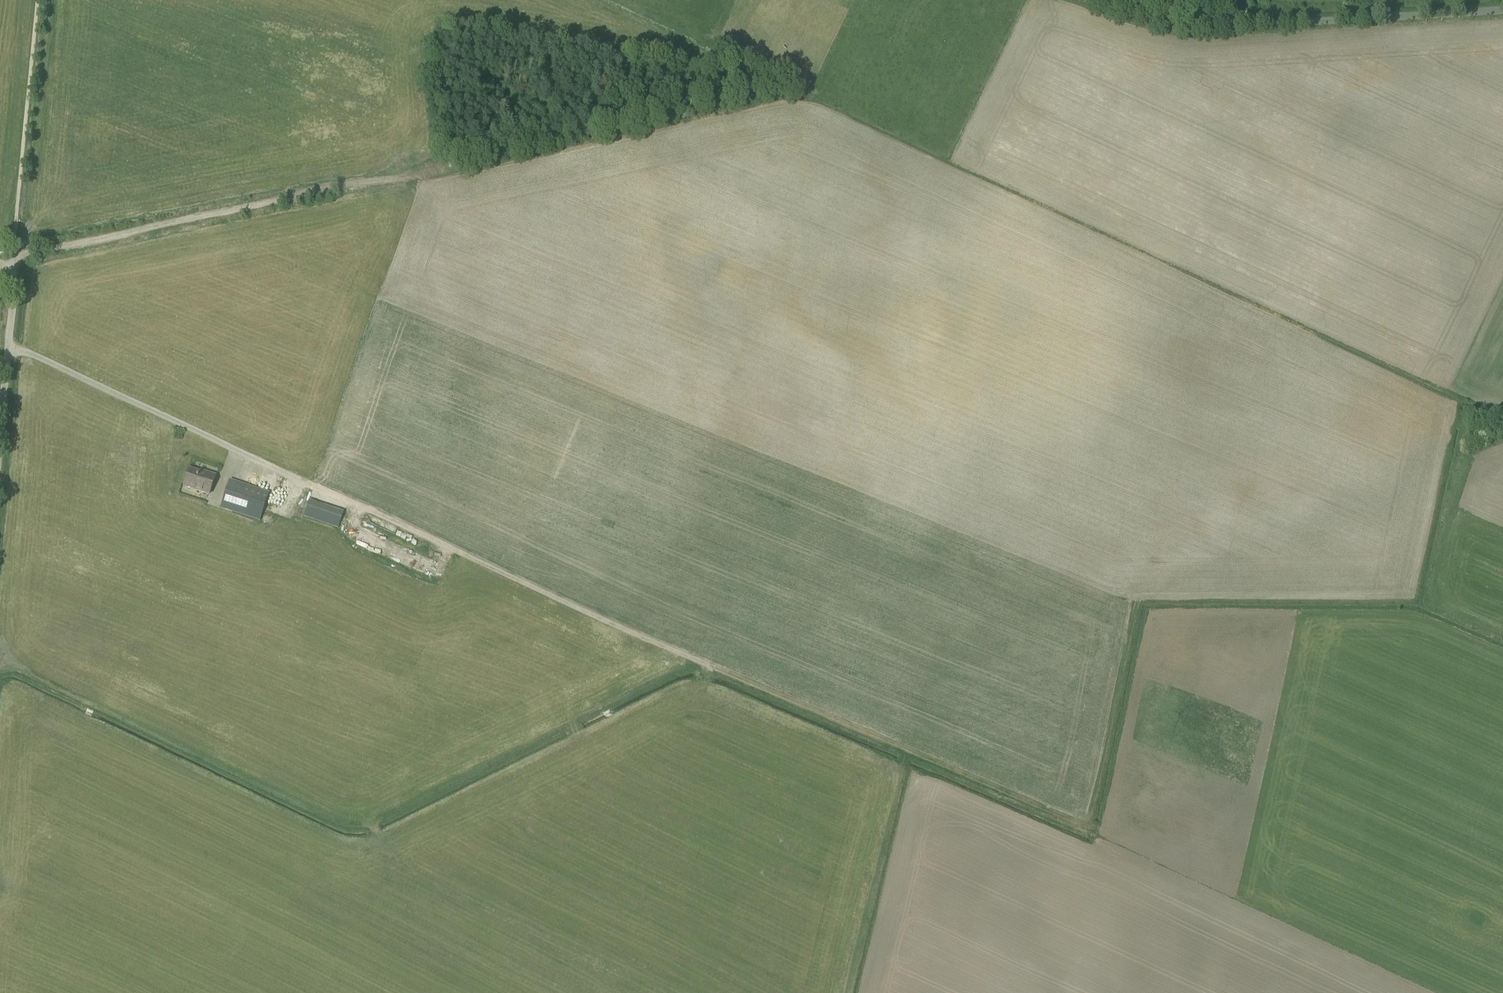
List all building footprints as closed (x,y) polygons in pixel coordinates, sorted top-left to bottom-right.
[(189,469),(183,487),(209,496),(216,476),(204,472),(203,474),(189,469)] [(220,508),(232,512),(259,521),(269,492),(239,482),(230,479),(220,508)] [(337,529),(343,512),(309,500),(303,517),(337,529)]
